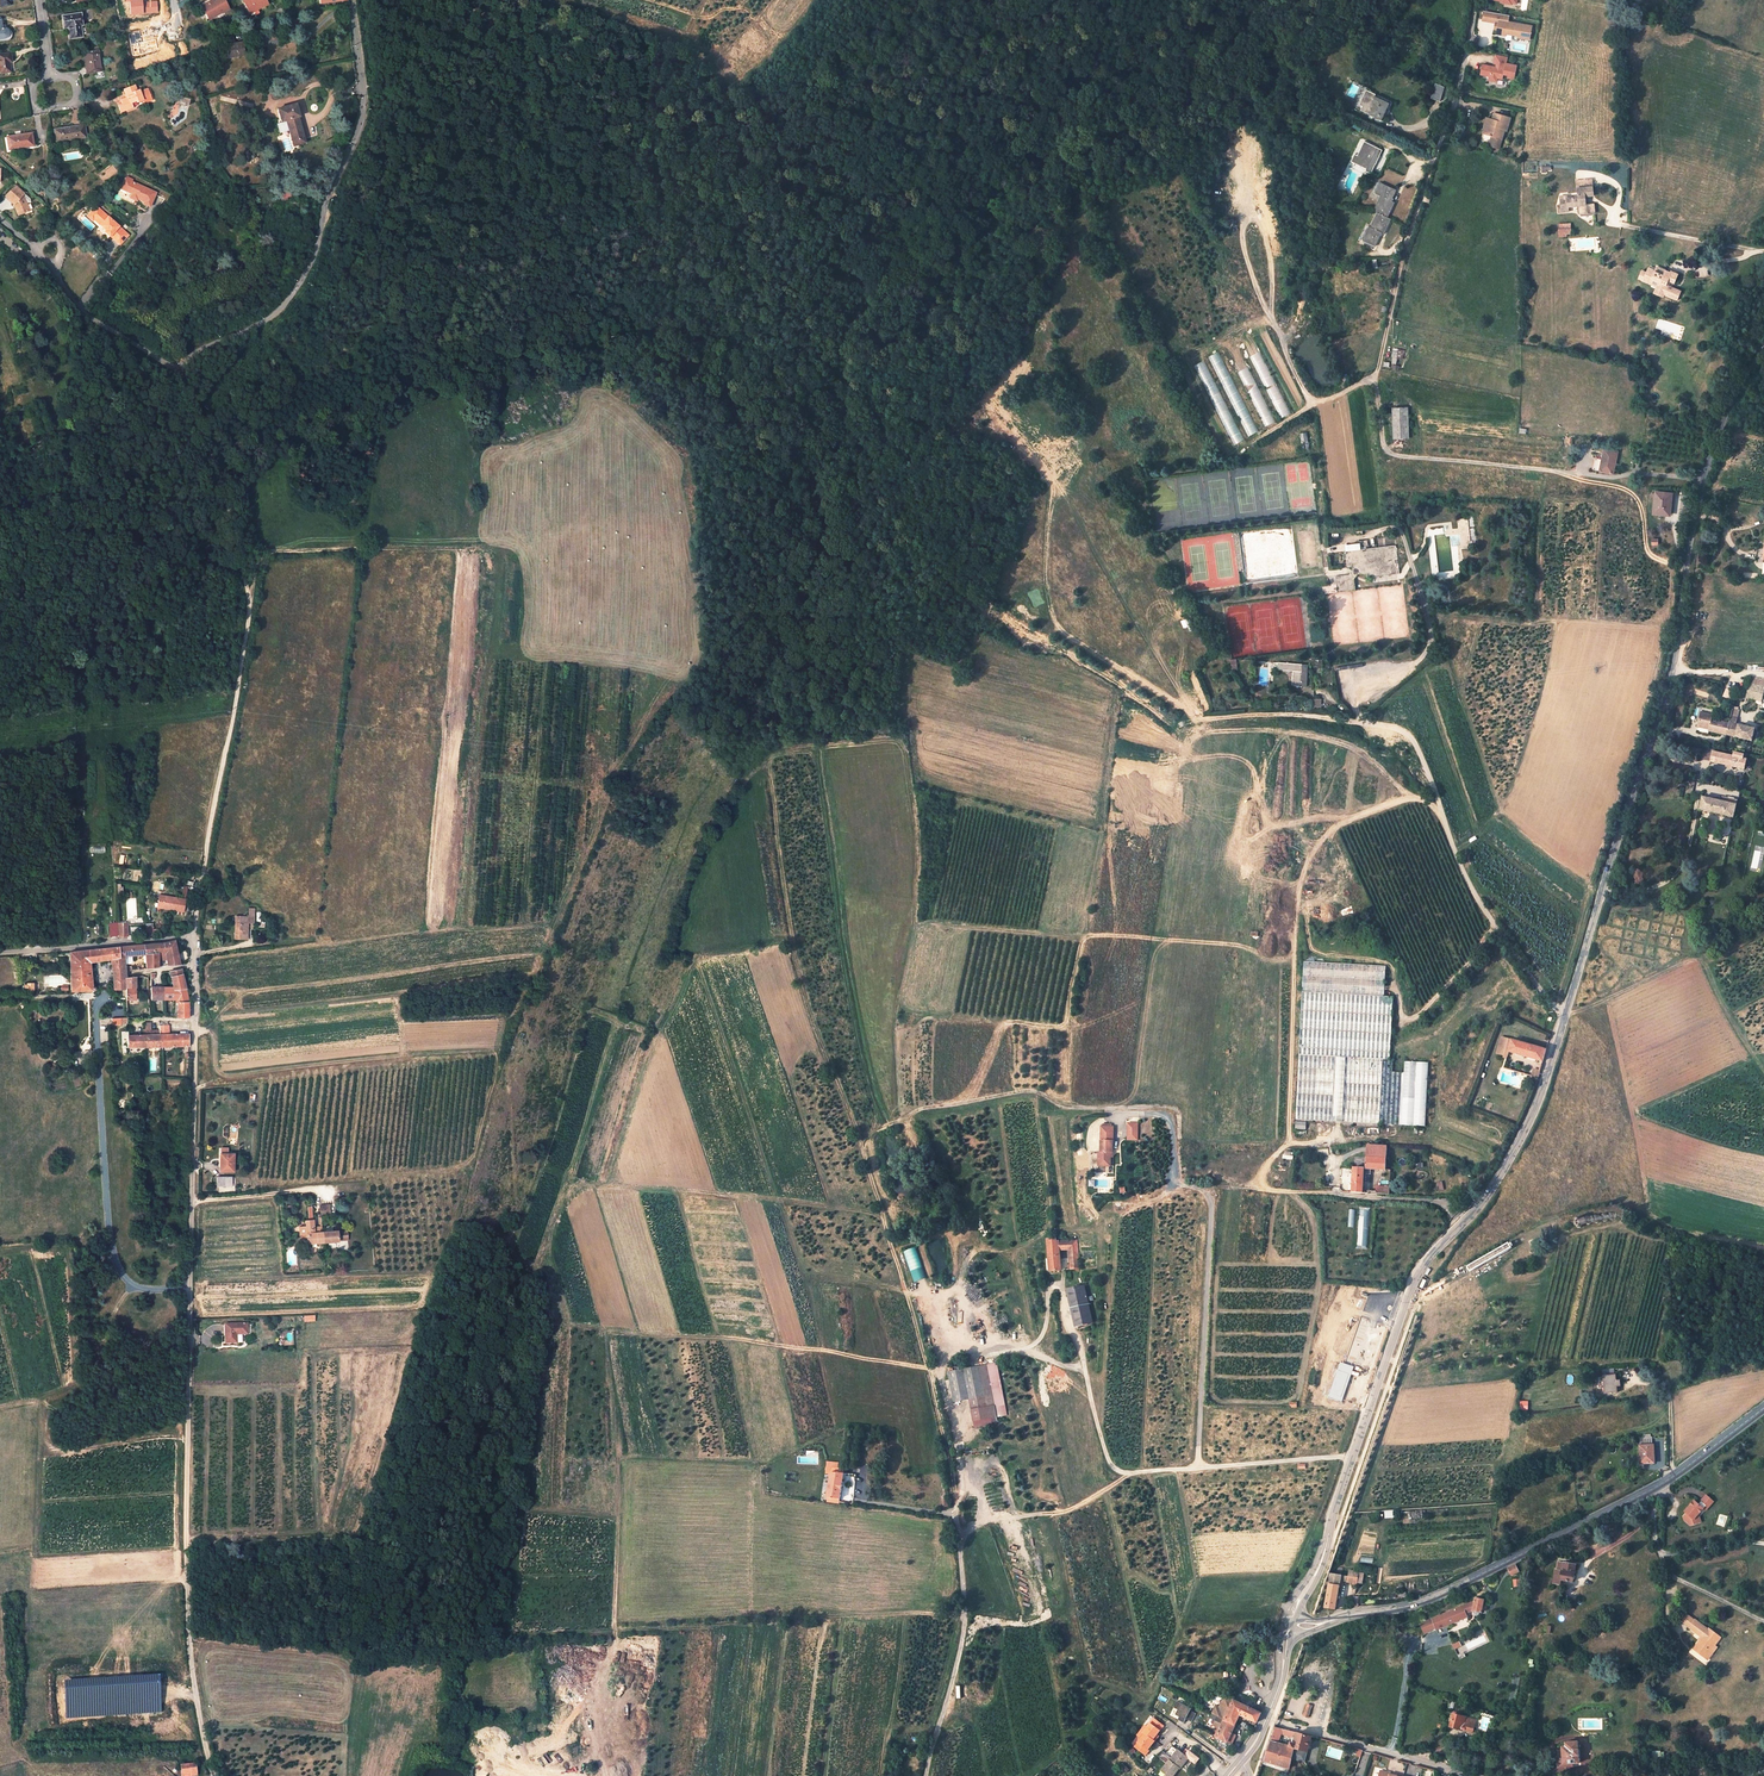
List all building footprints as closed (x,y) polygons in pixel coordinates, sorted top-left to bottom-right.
[(130,0),(130,15),(144,14),(143,2),(143,0),(132,0),(130,0)] [(157,0),(143,2),(144,14),(158,12),(157,0)] [(209,4),(208,3),(201,6),(207,17),(213,14),(214,17),(222,13),(229,10),(224,0),(217,0),(213,2),(209,4)] [(265,0),(244,0),(243,0),(250,14),(258,10),(268,4),(265,0)] [(1499,23),(1497,34),(1506,35),(1507,34),(1519,36),(1519,38),(1530,40),(1532,26),(1521,24),(1521,26),(1508,24),(1510,15),(1485,11),(1483,20),(1499,23)] [(82,25),(80,14),(63,17),(65,27),(68,27),(70,38),(81,36),(80,25),(82,25)] [(140,31),(128,34),(133,56),(159,50),(156,39),(143,42),(140,31)] [(225,38),(226,46),(229,58),(240,56),(239,52),(244,51),(242,43),(234,45),(232,36),(225,38)] [(98,51),(84,53),(87,73),(101,71),(98,51)] [(0,54),(0,71),(0,73),(11,72),(9,63),(12,62),(10,53),(0,54)] [(1497,67),(1483,64),(1481,74),(1490,76),(1490,80),(1497,81),(1497,78),(1503,79),(1504,74),(1508,75),(1508,78),(1515,79),(1518,66),(1507,63),(1508,57),(1496,55),(1495,64),(1498,64),(1497,67)] [(131,103),(136,101),(137,103),(143,100),(145,103),(152,100),(148,89),(140,92),(139,90),(137,90),(135,85),(124,89),(127,97),(121,100),(123,105),(118,106),(121,112),(133,108),(131,103)] [(1443,90),(1436,88),(1433,99),(1440,101),(1443,90)] [(1371,94),(1375,96),(1375,95),(1367,91),(1361,103),(1365,105),(1362,110),(1370,114),(1375,103),(1368,100),(1371,94)] [(1375,96),(1371,94),(1368,100),(1375,103),(1370,114),(1382,120),(1390,103),(1375,96)] [(296,104),(277,109),(281,122),(286,121),(289,129),(294,146),(306,142),(303,132),(299,133),(295,118),(298,117),(300,117),(296,104)] [(1511,118),(1496,113),(1494,120),(1487,118),(1485,126),(1486,126),(1487,127),(1485,134),(1484,133),(1481,143),(1489,145),(1491,140),(1501,143),(1505,130),(1507,130),(1511,118)] [(277,123),(280,132),(289,129),(286,121),(281,122),(277,123)] [(84,125),(55,130),(57,141),(85,137),(84,125)] [(7,137),(9,149),(33,145),(31,134),(7,137)] [(1489,145),(1499,148),(1501,143),(1491,140),(1489,145)] [(1355,154),(1351,162),(1366,169),(1365,171),(1371,174),(1382,150),(1364,141),(1358,155),(1355,154)] [(144,204),(150,207),(156,193),(132,181),(133,180),(128,178),(125,178),(121,187),(127,190),(126,191),(132,194),(138,197),(138,199),(145,202),(144,204)] [(1582,180),(1577,181),(1579,197),(1568,198),(1568,196),(1561,197),(1562,205),(1559,206),(1559,212),(1569,212),(1568,207),(1579,206),(1580,211),(1586,210),(1586,214),(1595,213),(1594,204),(1586,205),(1585,196),(1594,195),(1593,187),(1583,188),(1582,180)] [(1381,182),(1375,193),(1381,196),(1374,211),(1378,212),(1371,227),(1370,227),(1363,241),(1376,247),(1382,233),(1385,234),(1392,219),(1388,217),(1395,202),(1392,201),(1397,190),(1381,182)] [(5,196),(14,204),(15,203),(17,205),(15,207),(18,215),(29,211),(26,203),(30,202),(29,199),(15,186),(5,196)] [(110,236),(120,245),(129,235),(97,206),(89,215),(94,219),(100,225),(106,230),(105,232),(110,237),(110,236)] [(103,234),(105,232),(106,230),(100,225),(97,228),(103,234)] [(1656,271),(1649,268),(1644,281),(1657,286),(1656,288),(1665,292),(1668,286),(1666,285),(1668,280),(1670,281),(1674,283),(1678,274),(1672,271),(1671,273),(1666,270),(1664,275),(1655,272),(1656,271)] [(1668,286),(1665,292),(1672,295),(1671,297),(1678,300),(1681,291),(1668,286)] [(1665,292),(1656,288),(1655,293),(1664,297),(1665,294),(1671,297),(1672,295),(1665,292)] [(1256,345),(1246,351),(1282,420),(1292,415),(1256,345)] [(1404,350),(1394,349),(1393,357),(1392,365),(1393,365),(1392,369),(1398,370),(1399,365),(1395,365),(1397,358),(1402,359),(1403,352),(1404,352),(1404,350)] [(1259,431),(1218,353),(1208,358),(1248,437),(1259,431)] [(1205,360),(1194,366),(1235,446),(1246,440),(1205,360)] [(1276,422),(1245,360),(1235,366),(1265,427),(1276,422)] [(1408,408),(1392,408),(1394,438),(1410,438),(1408,408)] [(1307,432),(1300,433),(1301,442),(1308,441),(1307,432)] [(1301,442),(1302,450),(1309,449),(1308,441),(1301,442)] [(1618,451),(1605,449),(1602,460),(1596,458),(1593,470),(1613,474),(1618,451)] [(1670,493),(1656,491),(1654,513),(1668,515),(1670,493)] [(1473,518),(1468,519),(1470,543),(1476,543),(1473,518)] [(1291,525),(1239,532),(1245,584),(1298,577),(1291,525)] [(1341,546),(1342,552),(1346,552),(1361,550),(1360,543),(1341,546)] [(1361,550),(1346,552),(1348,567),(1352,566),(1353,570),(1349,575),(1335,577),(1337,592),(1355,590),(1354,579),(1357,574),(1367,573),(1368,578),(1374,577),(1373,573),(1398,570),(1395,545),(1361,550)] [(1306,664),(1278,662),(1277,669),(1293,671),(1292,684),(1305,685),(1306,664)] [(1762,694),(1748,690),(1745,697),(1761,701),(1762,694)] [(1322,699),(1309,699),(1309,709),(1322,709),(1322,699)] [(1712,714),(1701,711),(1697,723),(1709,726),(1708,728),(1725,733),(1728,722),(1711,717),(1712,714)] [(1738,725),(1728,722),(1725,733),(1734,736),(1738,725)] [(1738,725),(1734,736),(1750,740),(1753,729),(1738,725)] [(1745,769),(1747,761),(1742,759),(1743,755),(1734,753),(1733,756),(1712,752),(1710,762),(1745,769)] [(1703,798),(1701,811),(1734,817),(1737,805),(1736,804),(1737,800),(1723,798),(1722,802),(1703,798)] [(186,899),(160,895),(158,908),(184,912),(186,899)] [(255,909),(249,909),(249,916),(237,915),(236,939),(248,940),(248,924),(255,924),(255,909)] [(111,936),(119,935),(118,925),(118,923),(111,924),(111,936)] [(118,925),(119,935),(119,937),(128,936),(127,924),(118,925)] [(158,967),(159,961),(159,953),(166,953),(167,960),(168,965),(181,964),(175,941),(166,943),(160,944),(145,945),(146,955),(148,968),(158,967)] [(146,955),(145,945),(121,948),(122,957),(125,957),(146,955)] [(112,959),(113,973),(125,972),(125,957),(122,957),(121,948),(71,953),(72,991),(99,990),(99,986),(95,987),(92,962),(112,959)] [(1388,965),(1304,960),(1295,1120),(1427,1128),(1431,1061),(1406,1060),(1405,1072),(1392,1071),(1397,996),(1387,996),(1388,965)] [(176,1008),(176,1017),(189,1018),(188,1000),(181,970),(169,972),(172,988),(151,987),(152,999),(176,999),(176,1008)] [(113,973),(114,980),(126,979),(126,978),(125,972),(113,973)] [(126,1000),(134,1000),(136,1000),(136,995),(135,995),(134,989),(136,989),(136,977),(126,978),(126,979),(126,989),(126,997),(126,1000)] [(126,989),(126,979),(114,980),(115,990),(124,989),(126,989)] [(146,1034),(146,1047),(161,1047),(161,1034),(154,1034),(154,1029),(152,1029),(152,1021),(146,1020),(146,1034)] [(128,1047),(146,1047),(146,1034),(127,1034),(128,1047)] [(161,1047),(171,1047),(183,1047),(189,1047),(189,1034),(168,1034),(161,1034),(161,1047)] [(1546,1050),(1501,1037),(1496,1054),(1507,1058),(1509,1052),(1543,1062),(1546,1050)] [(1139,1140),(1139,1122),(1128,1122),(1127,1140),(1139,1140)] [(1114,1126),(1100,1126),(1100,1152),(1098,1152),(1098,1167),(1111,1167),(1111,1158),(1114,1158),(1114,1126)] [(1387,1170),(1389,1147),(1369,1145),(1367,1168),(1387,1170)] [(219,1155),(218,1172),(232,1172),(233,1156),(219,1155)] [(1354,1167),(1354,1172),(1353,1182),(1352,1193),(1363,1193),(1365,1168),(1354,1167)] [(215,1178),(215,1187),(229,1188),(229,1178),(215,1178)] [(1379,1188),(1378,1194),(1389,1195),(1390,1186),(1386,1186),(1386,1188),(1379,1188)] [(319,1206),(320,1219),(331,1218),(331,1210),(330,1206),(319,1206)] [(1359,1210),(1357,1245),(1367,1246),(1369,1211),(1359,1210)] [(312,1233),(312,1227),(311,1220),(309,1220),(303,1220),(303,1225),(298,1226),(299,1234),(303,1233),(303,1238),(306,1237),(307,1244),(322,1243),(321,1233),(312,1233)] [(321,1233),(322,1243),(347,1241),(347,1230),(321,1233)] [(1057,1249),(1056,1241),(1056,1240),(1048,1240),(1050,1267),(1050,1269),(1050,1271),(1053,1271),(1055,1271),(1060,1271),(1060,1250),(1057,1249)] [(1072,1266),(1072,1270),(1080,1270),(1077,1241),(1056,1241),(1057,1249),(1060,1250),(1071,1249),(1072,1266)] [(1508,1244),(1469,1267),(1471,1269),(1510,1247),(1508,1244)] [(903,1251),(914,1282),(927,1278),(916,1247),(903,1251)] [(1425,1296),(1426,1297),(1427,1295),(1447,1283),(1445,1280),(1425,1292),(1425,1296)] [(1077,1327),(1080,1326),(1093,1323),(1085,1287),(1068,1290),(1070,1297),(1072,1296),(1077,1320),(1075,1320),(1077,1327)] [(237,1324),(225,1325),(225,1344),(237,1344),(236,1335),(248,1335),(249,1324),(237,1324)] [(1340,1362),(1327,1397),(1341,1402),(1354,1366),(1351,1366),(1345,1363),(1340,1362)] [(978,1365),(947,1369),(951,1398),(983,1394),(978,1365)] [(1616,1380),(1616,1374),(1604,1375),(1605,1393),(1617,1392),(1617,1386),(1620,1386),(1619,1380),(1616,1380)] [(1652,1454),(1652,1436),(1649,1437),(1644,1437),(1640,1437),(1641,1463),(1655,1463),(1655,1454),(1652,1454)] [(829,1496),(828,1500),(840,1501),(844,1473),(844,1469),(826,1466),(826,1468),(827,1468),(826,1473),(830,1473),(828,1496),(829,1496)] [(1690,1527),(1699,1526),(1698,1521),(1702,1516),(1707,1511),(1710,1507),(1709,1506),(1713,1501),(1705,1495),(1697,1503),(1694,1500),(1685,1511),(1686,1513),(1684,1516),(1686,1519),(1684,1522),(1690,1527)] [(1717,1506),(1713,1501),(1709,1506),(1710,1507),(1707,1511),(1710,1514),(1717,1506)] [(109,1566),(108,1549),(99,1550),(99,1566),(109,1566)] [(1560,1581),(1564,1565),(1561,1564),(1558,1572),(1553,1591),(1561,1593),(1564,1584),(1562,1584),(1562,1582),(1560,1581)] [(1560,1581),(1562,1582),(1571,1584),(1576,1567),(1565,1564),(1564,1565),(1560,1581)] [(1518,1570),(1515,1565),(1508,1568),(1511,1573),(1518,1570)] [(1332,1566),(1331,1573),(1342,1575),(1343,1568),(1332,1566)] [(1342,1575),(1331,1573),(1325,1607),(1335,1608),(1340,1581),(1352,1583),(1352,1584),(1356,1585),(1356,1583),(1362,1584),(1364,1573),(1350,1571),(1349,1576),(1342,1575)] [(1463,1605),(1466,1613),(1473,1611),(1481,1613),(1484,1598),(1476,1596),(1475,1601),(1463,1605)] [(1444,1613),(1448,1623),(1467,1616),(1466,1613),(1463,1605),(1444,1613)] [(1693,1647),(1704,1657),(1716,1644),(1723,1636),(1712,1626),(1711,1628),(1698,1616),(1697,1617),(1690,1611),(1681,1621),(1689,1627),(1687,1628),(1700,1640),(1693,1647)] [(1448,1623),(1444,1613),(1431,1618),(1432,1620),(1436,1629),(1448,1625),(1448,1623)] [(1436,1629),(1432,1620),(1421,1624),(1424,1633),(1436,1629)] [(1460,1641),(1452,1645),(1455,1649),(1462,1646),(1460,1641)] [(1303,1643),(1257,1775),(1259,1775),(1305,1644),(1303,1643)] [(1719,1647),(1716,1644),(1704,1657),(1707,1660),(1719,1647)] [(1226,1719),(1237,1724),(1238,1722),(1241,1715),(1257,1723),(1263,1708),(1258,1706),(1257,1709),(1253,1708),(1236,1700),(1235,1701),(1227,1697),(1222,1706),(1218,1705),(1215,1713),(1218,1714),(1226,1719)] [(1196,1713),(1192,1711),(1193,1707),(1177,1701),(1171,1716),(1185,1722),(1186,1719),(1193,1722),(1196,1713)] [(1308,1704),(1304,1716),(1308,1718),(1312,1706),(1308,1704)] [(1476,1718),(1453,1712),(1450,1726),(1473,1732),(1476,1718)] [(1220,1730),(1217,1736),(1232,1744),(1236,1735),(1232,1733),(1237,1724),(1226,1719),(1218,1714),(1212,1725),(1217,1727),(1220,1729),(1220,1730)] [(1162,1725),(1153,1718),(1146,1727),(1144,1725),(1137,1735),(1141,1738),(1134,1746),(1146,1755),(1149,1751),(1147,1749),(1158,1736),(1156,1734),(1162,1725)] [(1308,1736),(1289,1730),(1288,1732),(1289,1733),(1288,1736),(1296,1738),(1295,1741),(1295,1743),(1292,1742),(1291,1742),(1290,1746),(1277,1743),(1281,1734),(1284,1729),(1276,1727),(1265,1761),(1281,1766),(1289,1768),(1292,1758),(1305,1762),(1307,1751),(1308,1751),(1312,1736),(1308,1736)] [(1563,1765),(1579,1764),(1577,1742),(1566,1743),(1566,1748),(1562,1748),(1563,1753),(1563,1757),(1563,1765)] [(1171,1775),(1172,1775),(1180,1766),(1179,1765),(1180,1763),(1182,1764),(1188,1756),(1172,1744),(1167,1752),(1173,1757),(1171,1759),(1169,1758),(1161,1769),(1163,1770),(1171,1775)] [(1281,1766),(1265,1761),(1264,1764),(1288,1773),(1289,1768),(1281,1766)] [(189,1764),(180,1766),(181,1775),(191,1775),(196,1775),(196,1772),(190,1772),(189,1764)]
